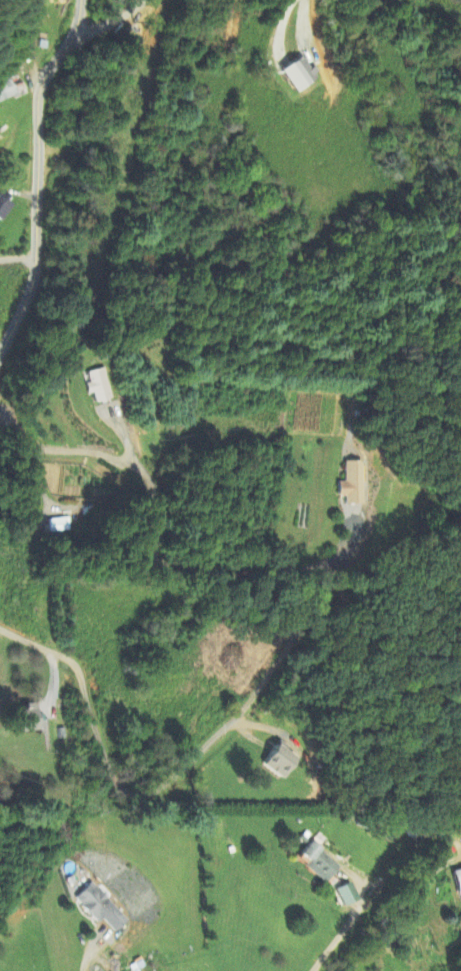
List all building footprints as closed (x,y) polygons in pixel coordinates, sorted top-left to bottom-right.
[(295,92),(318,77),(304,55),(281,71),(295,92)] [(25,93),(21,81),(13,83),(12,80),(0,84),(0,102),(25,93)] [(4,198),(0,203),(0,223),(1,223),(14,206),(4,198)] [(112,400),(106,368),(87,372),(89,383),(85,384),(87,395),(93,394),(95,403),(112,400)] [(346,482),(339,482),(339,497),(345,497),(345,506),(366,505),(365,462),(345,462),(346,482)] [(48,519),(48,533),(72,532),(71,518),(48,519)] [(19,708),(22,733),(40,731),(37,706),(19,708)] [(264,768),(286,778),(296,756),(286,752),(289,747),(277,741),(264,768)] [(324,884),(339,867),(311,841),(299,855),(308,863),(304,866),(324,884)] [(129,921),(92,882),(75,899),(99,924),(103,919),(116,933),(129,921)] [(358,900),(349,882),(333,890),(342,907),(358,900)]
